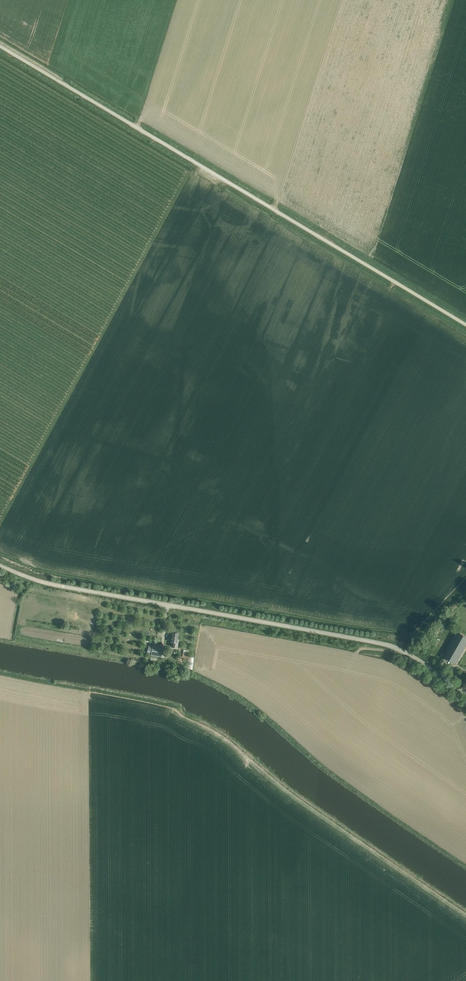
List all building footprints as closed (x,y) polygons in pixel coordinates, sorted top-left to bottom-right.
[(457,631),(442,656),(454,664),(465,644),(465,637),(457,631)] [(172,632),(171,641),(173,642),(172,647),(174,647),(177,648),(179,640),(178,639),(179,634),(176,633),(175,632),(173,632),(172,633),(172,632)] [(164,652),(164,648),(153,646),(152,646),(148,645),(147,653),(151,654),(151,655),(152,655),(165,658),(166,652),(164,652)]
